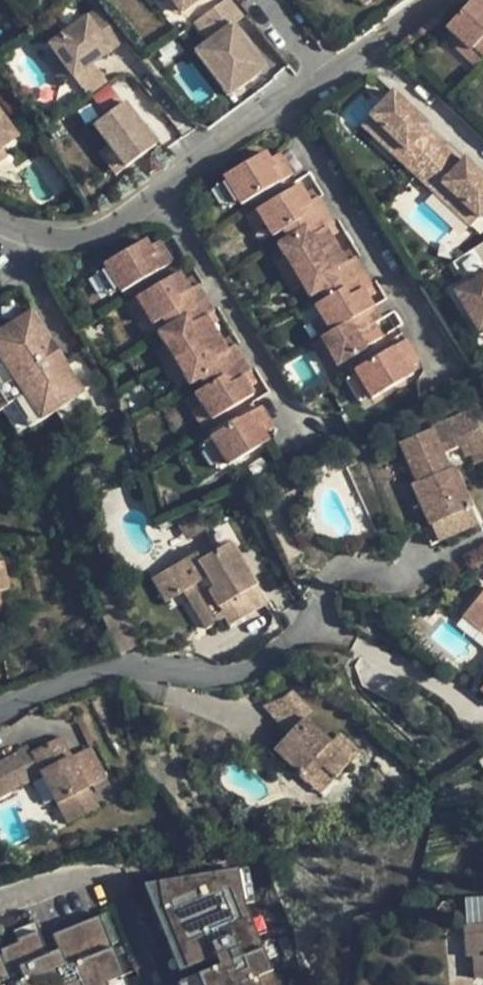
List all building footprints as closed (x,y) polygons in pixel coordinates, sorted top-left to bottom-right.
[(181,14),(199,0),(170,0),(181,14)] [(236,0),(223,0),(194,23),(209,43),(196,52),(229,95),(265,67),(233,25),(248,14),(236,0)] [(480,0),(471,0),(445,28),(456,39),(470,52),(473,49),(482,58),(482,3),(480,0)] [(97,9),(50,45),(73,77),(123,40),(97,9)] [(482,61),(482,58),(473,49),(470,52),(456,39),(451,44),(477,68),(482,61)] [(369,117),(417,161),(432,146),(421,136),(425,130),(429,126),(393,91),(369,117)] [(145,131),(123,103),(94,125),(110,145),(126,166),(155,144),(145,131)] [(0,114),(0,150),(1,148),(17,137),(0,114)] [(436,141),(425,130),(421,136),(432,146),(436,141)] [(460,163),(436,141),(432,146),(456,168),(460,163)] [(126,166),(110,145),(99,153),(116,175),(126,166)] [(465,158),(460,163),(456,168),(432,146),(417,161),(477,218),(482,212),(482,175),(465,158)] [(240,201),(242,204),(293,173),(280,152),(270,158),(266,150),(224,175),(227,178),(240,201)] [(240,201),(227,178),(216,185),(230,207),(240,201)] [(299,184),(256,210),(265,226),(272,236),(289,225),(292,230),(325,211),(316,198),(309,201),(305,194),(299,184)] [(309,201),(316,198),(312,190),(305,194),(309,201)] [(256,210),(246,217),(255,232),(265,226),(256,210)] [(325,211),(292,230),(295,235),(278,245),(285,256),(294,272),(336,246),(330,235),(326,229),(333,224),(325,211)] [(333,224),(326,229),(330,235),(338,231),(333,224)] [(119,290),(121,294),(172,263),(158,241),(149,247),(145,240),(104,265),(106,268),(119,290)] [(336,246),(294,272),(303,287),(310,298),(327,287),(329,291),(362,271),(354,258),(346,262),(342,255),(336,246)] [(342,255),(346,262),(354,258),(349,251),(342,255)] [(274,263),(284,278),(294,272),(285,256),(274,263)] [(119,290),(106,268),(96,274),(109,296),(119,290)] [(321,316),(331,332),(374,307),(362,289),(370,285),(362,271),(329,291),(332,295),(315,306),(321,316)] [(170,315),(173,319),(205,299),(197,285),(189,290),(184,283),(178,272),(136,298),(146,313),(153,325),(170,315)] [(303,287),(294,272),(284,278),(293,293),(303,287)] [(454,293),(478,333),(481,331),(482,330),(482,276),(454,293)] [(189,290),(197,285),(192,278),(184,283),(189,290)] [(146,313),(136,298),(126,304),(135,320),(146,313)] [(165,344),(174,359),(216,334),(210,325),(206,317),(213,312),(205,299),(173,319),(175,323),(158,333),(165,344)] [(381,320),(374,307),(331,332),(320,338),(331,354),(337,366),(382,337),(374,324),(381,320)] [(218,320),(213,312),(206,317),(210,325),(218,320)] [(0,333),(0,391),(10,406),(13,404),(29,428),(82,393),(64,365),(66,364),(51,341),(50,342),(31,313),(0,333)] [(311,322),(320,338),(331,332),(321,316),(311,322)] [(216,334),(174,359),(183,374),(190,386),(207,375),(210,379),(242,359),(233,346),(226,350),(221,342),(216,334)] [(226,350),(233,346),(228,338),(221,342),(226,350)] [(320,338),(309,345),(319,361),(331,354),(320,338)] [(405,339),(354,371),(371,399),(413,375),(409,367),(419,362),(405,339)] [(164,366),(174,359),(165,344),(154,350),(164,366)] [(183,374),(174,359),(164,366),(173,380),(183,374)] [(242,359),(210,379),(212,383),(195,394),(203,405),(212,421),(254,395),(248,387),(243,378),(251,373),(242,359)] [(256,381),(251,373),(243,378),(248,387),(256,381)] [(0,391),(0,412),(2,411),(10,406),(0,391)] [(10,406),(2,411),(18,436),(29,428),(13,404),(10,406)] [(201,427),(212,421),(203,405),(192,412),(201,427)] [(260,407),(210,438),(212,441),(226,462),(228,467),(268,441),(264,434),(274,428),(260,407)] [(482,439),(482,415),(480,407),(471,411),(482,439)] [(399,444),(417,484),(411,485),(430,527),(423,530),(430,546),(437,543),(430,527),(471,509),(460,483),(456,485),(449,469),(442,453),(459,445),(464,456),(469,454),(482,447),(482,439),(471,411),(399,444)] [(226,462),(212,441),(202,447),(216,469),(226,462)] [(469,454),(474,465),(482,461),(482,447),(469,454)] [(453,468),(449,469),(456,485),(460,483),(453,468)] [(471,509),(430,527),(437,543),(478,524),(471,509)] [(178,522),(195,553),(196,552),(201,560),(215,551),(194,512),(178,522)] [(196,552),(162,572),(177,597),(184,592),(206,629),(224,618),(229,626),(268,603),(231,542),(215,551),(201,560),(196,552)] [(177,597),(162,572),(152,579),(167,603),(177,597)] [(463,616),(481,629),(482,627),(482,591),(463,616)] [(288,733),(273,750),(308,781),(323,765),(337,777),(360,752),(338,733),(330,742),(304,718),(311,710),(292,688),(284,697),(281,698),(303,718),(288,733)] [(281,698),(262,705),(288,733),(303,718),(281,698)] [(60,739),(31,755),(28,749),(0,762),(0,796),(31,781),(32,782),(42,776),(67,822),(97,807),(86,788),(70,757),(60,739)] [(90,747),(70,757),(86,788),(107,777),(90,747)] [(337,777),(323,765),(308,781),(321,794),(337,777)] [(245,906),(238,871),(160,885),(164,909),(188,970),(216,959),(220,969),(199,978),(202,984),(277,984),(245,906)] [(106,984),(125,977),(100,917),(54,936),(61,951),(49,956),(40,933),(19,942),(20,944),(2,952),(4,957),(0,959),(0,984),(106,984)] [(466,937),(482,936),(482,929),(482,926),(465,927),(466,937)] [(467,958),(474,957),(476,978),(482,978),(482,936),(466,937),(467,958)]
